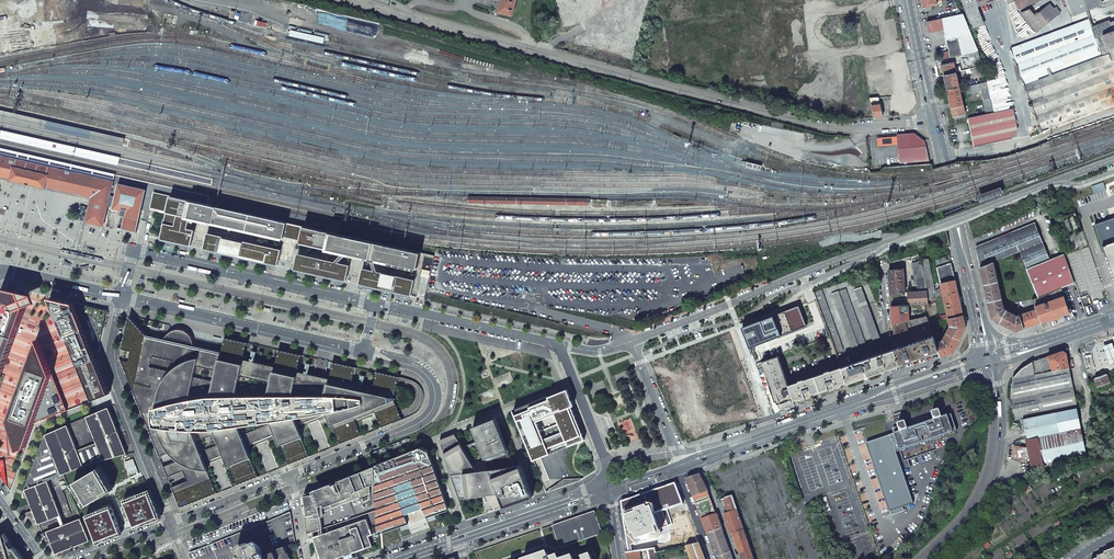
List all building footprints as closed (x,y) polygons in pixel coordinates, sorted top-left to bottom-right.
[(499,12),(512,16),(517,0),(503,0),(499,12)] [(923,8),(924,9),(926,11),(927,11),(929,11),(930,10),(931,10),(932,8),(932,7),(932,5),(937,3),(936,0),(922,0),(923,8)] [(972,29),(975,28),(984,24),(978,7),(975,0),(961,0),(972,29)] [(1017,9),(1041,0),(1014,0),(1017,9)] [(1074,16),(1102,4),(1101,0),(1068,0),(1074,16)] [(1021,14),(1036,33),(1060,13),(1056,8),(1054,10),(1050,5),(1036,17),(1030,10),(1021,14)] [(236,12),(235,18),(253,23),(255,17),(236,12)] [(978,51),(963,14),(953,16),(958,38),(962,37),(964,45),(960,46),(962,55),(969,53),(978,51)] [(944,29),(950,57),(962,55),(960,46),(964,45),(962,37),(958,38),(953,16),(942,19),(944,29)] [(928,22),(927,22),(929,32),(940,30),(944,29),(942,19),(928,22)] [(1113,52),(1113,22),(1111,23),(1110,21),(1092,28),(1090,23),(1081,23),(1010,49),(1024,86),(1113,52)] [(939,54),(940,60),(950,57),(949,51),(939,54)] [(974,68),(982,66),(980,58),(978,51),(969,53),(974,68)] [(1113,105),(1113,52),(1024,86),(1042,132),(1113,105)] [(944,75),(956,72),(954,62),(942,65),(944,75)] [(947,90),(959,88),(956,72),(944,75),(945,79),(947,90)] [(981,91),(983,101),(990,100),(988,90),(987,82),(966,87),(968,94),(981,91)] [(951,108),(963,105),(959,88),(947,90),(950,103),(951,108)] [(986,114),(993,113),(990,100),(983,101),(986,114)] [(953,117),(965,115),(963,105),(951,108),(953,115),(953,117)] [(974,147),(1011,138),(1017,129),(1013,108),(993,113),(986,114),(968,118),(969,121),(973,142),(973,145),(974,147)] [(123,146),(125,139),(0,111),(0,118),(123,146)] [(0,130),(0,138),(119,164),(120,158),(0,130)] [(897,134),(900,163),(929,161),(925,141),(923,140),(914,133),(897,134)] [(7,157),(24,161),(28,162),(30,162),(31,162),(31,163),(35,163),(36,164),(38,164),(50,167),(51,167),(53,167),(53,168),(54,168),(57,168),(59,169),(60,169),(64,170),(72,172),(114,181),(115,175),(0,149),(0,155),(7,157)] [(92,197),(91,201),(90,205),(90,208),(89,209),(87,222),(95,223),(104,225),(108,206),(112,207),(114,197),(110,196),(114,181),(72,172),(64,170),(60,169),(59,169),(57,168),(54,168),(53,168),(53,167),(51,167),(50,167),(38,164),(36,164),(35,163),(31,163),(31,162),(30,162),(28,162),(24,161),(7,157),(0,155),(0,176),(3,176),(11,178),(11,180),(18,182),(28,184),(39,186),(46,188),(46,186),(48,187),(53,188),(89,196),(92,197)] [(46,188),(11,180),(9,184),(45,192),(46,188)] [(1091,186),(1094,194),(1106,190),(1103,182),(1091,186)] [(126,216),(126,217),(123,228),(136,231),(139,220),(146,190),(119,184),(113,209),(122,211),(121,215),(126,216)] [(982,201),(1001,194),(999,190),(980,197),(982,201)] [(193,218),(212,222),(213,218),(208,217),(211,205),(154,192),(150,208),(167,212),(160,239),(191,246),(195,230),(190,229),(193,218)] [(615,208),(615,200),(607,200),(607,208),(615,208)] [(421,252),(240,212),(237,223),(232,222),(231,226),(284,238),(284,236),(300,240),(300,242),(417,269),(421,252)] [(212,222),(231,226),(232,222),(213,218),(212,222)] [(1094,224),(1113,279),(1113,281),(1113,218),(1094,224)] [(1020,251),(1027,269),(1050,260),(1035,223),(1012,232),(1020,251)] [(204,249),(278,265),(281,249),(207,232),(204,249)] [(1012,232),(976,247),(976,250),(980,268),(993,263),(1020,251),(1012,232)] [(297,253),(294,269),(346,281),(350,265),(297,253)] [(1061,288),(1062,288),(1074,283),(1064,254),(1050,260),(1027,269),(1038,298),(1061,288)] [(937,267),(951,263),(950,255),(935,260),(937,267)] [(928,258),(921,260),(927,290),(928,300),(943,295),(941,287),(935,292),(928,258)] [(918,291),(927,290),(921,260),(912,263),(918,291)] [(940,283),(955,280),(951,263),(937,267),(940,283)] [(992,318),(1000,322),(1006,310),(1003,309),(993,263),(980,268),(982,274),(984,285),(986,293),(988,302),(990,312),(992,318)] [(415,280),(363,268),(359,284),(411,296),(415,280)] [(888,270),(890,294),(905,293),(903,269),(888,270)] [(941,287),(943,295),(958,292),(957,289),(955,280),(940,283),(941,287)] [(3,287),(0,296),(0,373),(8,352),(25,305),(36,301),(33,293),(18,290),(3,287)] [(880,338),(862,287),(854,290),(873,341),(880,338)] [(1045,321),(1072,312),(1061,288),(1038,298),(1032,299),(1035,305),(1036,309),(1041,322),(1045,321)] [(838,291),(859,346),(866,343),(845,289),(838,291)] [(844,351),(821,290),(814,292),(837,354),(844,351)] [(908,291),(908,305),(925,304),(928,304),(928,300),(927,290),(918,291),(908,291)] [(859,346),(838,291),(832,294),(852,348),(859,346)] [(958,292),(943,295),(948,318),(963,315),(960,303),(958,292)] [(70,340),(79,363),(95,357),(106,311),(74,303),(51,298),(59,319),(66,337),(70,340)] [(908,305),(891,306),(892,324),(905,321),(909,320),(908,305)] [(798,307),(741,329),(748,347),(805,325),(798,307)] [(1024,328),(1041,322),(1036,309),(1020,315),(1024,328)] [(1015,331),(1024,328),(1020,315),(1017,316),(1006,310),(1000,322),(1015,331)] [(289,465),(296,462),(310,456),(297,425),(328,413),(340,444),(361,436),(355,420),(375,412),(381,428),(388,425),(402,419),(394,398),(397,384),(399,377),(379,372),(377,372),(373,387),(373,388),(352,383),(356,367),(334,362),(330,378),(298,371),(301,354),(279,350),(276,366),(244,358),(247,342),(225,337),(222,352),(195,346),(195,344),(195,340),(193,336),(190,332),(186,329),(182,328),(179,327),(175,328),(171,329),(167,332),(165,334),(163,338),(147,335),(129,315),(120,356),(142,413),(158,407),(162,418),(147,425),(159,456),(175,450),(179,460),(163,466),(167,477),(183,471),(187,481),(171,487),(180,508),(217,493),(204,462),(225,454),(237,485),(258,477),(246,446),(277,434),(289,465)] [(950,326),(946,333),(960,340),(965,330),(966,328),(963,315),(948,318),(950,326)] [(893,335),(894,349),(933,336),(932,331),(929,323),(927,316),(909,320),(905,321),(908,330),(893,335)] [(892,324),(893,335),(908,330),(905,321),(892,324)] [(940,328),(938,321),(932,322),(929,323),(932,331),(940,328)] [(938,342),(935,342),(938,350),(940,354),(940,357),(943,356),(946,355),(953,352),(960,340),(946,333),(943,340),(938,342)] [(933,336),(894,349),(899,364),(913,359),(924,355),(938,350),(935,342),(933,336)] [(15,438),(18,449),(25,447),(35,422),(66,410),(53,375),(42,347),(40,341),(9,418),(15,438)] [(1112,342),(1103,345),(1110,364),(1113,362),(1113,348),(1112,342)] [(883,353),(881,346),(860,353),(862,360),(883,353)] [(889,351),(883,353),(862,360),(841,367),(846,382),(864,376),(881,370),(888,367),(894,365),(899,364),(894,349),(889,351)] [(1069,368),(1066,353),(1063,351),(1055,354),(1048,356),(1053,371),(1069,368)] [(831,354),(810,361),(811,366),(807,367),(806,364),(805,363),(788,369),(793,384),(836,369),(831,354)] [(772,393),(775,401),(776,400),(779,408),(780,409),(781,409),(787,402),(789,400),(793,398),(788,385),(778,356),(761,362),(772,393)] [(1048,356),(1032,362),(1035,375),(1053,371),(1048,356)] [(95,357),(79,363),(93,398),(109,392),(97,363),(95,357)] [(756,364),(773,414),(778,413),(781,410),(781,409),(780,409),(779,408),(776,400),(775,401),(761,362),(756,364)] [(1053,371),(1035,375),(1032,362),(1021,368),(1012,378),(1010,387),(1010,399),(1014,420),(1076,407),(1069,368),(1053,371)] [(793,400),(798,398),(800,402),(806,400),(812,397),(811,394),(828,388),(830,391),(836,389),(842,387),(841,384),(844,383),(846,382),(841,367),(836,369),(793,384),(788,385),(793,398),(793,400)] [(1107,374),(1094,378),(1097,386),(1107,383),(1107,384),(1110,383),(1107,374)] [(565,390),(514,411),(533,460),(548,454),(585,440),(565,390)] [(45,434),(25,488),(28,497),(33,510),(26,513),(35,526),(39,524),(61,515),(48,480),(62,475),(89,463),(127,454),(118,430),(111,413),(109,407),(87,417),(89,423),(98,443),(78,450),(67,425),(45,434)] [(1077,408),(1023,419),(1020,420),(1023,433),(1026,433),(1027,438),(1027,439),(1037,436),(1080,428),(1077,408)] [(895,433),(896,434),(895,435),(890,436),(867,444),(872,457),(890,513),(913,505),(896,452),(900,451),(952,433),(956,431),(951,416),(947,417),(942,419),(940,412),(938,411),(932,413),(931,415),(934,421),(908,430),(905,423),(904,423),(898,425),(897,426),(898,428),(896,429),(894,430),(895,433)] [(455,435),(441,440),(460,498),(500,492),(505,506),(533,496),(521,466),(515,467),(495,418),(474,426),(479,441),(463,447),(455,435)] [(1080,428),(1037,436),(1044,468),(1086,459),(1083,444),(1080,428)] [(1033,470),(1044,468),(1037,436),(1027,439),(1033,470)] [(1027,439),(1013,445),(1012,459),(1032,465),(1027,439)] [(1097,457),(1093,440),(1083,444),(1086,459),(1097,457)] [(422,447),(375,466),(376,505),(377,510),(378,532),(381,531),(388,529),(399,524),(406,522),(403,515),(412,512),(420,509),(423,516),(448,508),(429,452),(428,450),(422,447)] [(775,450),(776,455),(785,452),(784,447),(775,450)] [(323,512),(370,493),(370,485),(375,483),(375,466),(367,469),(369,474),(365,475),(363,472),(357,474),(356,473),(342,479),(344,484),(340,485),(339,482),(332,484),(332,483),(308,492),(307,493),(305,494),(304,496),(303,497),(303,501),(303,504),(304,508),(303,508),(305,519),(306,529),(307,534),(312,532),(323,528),(321,517),(320,513),(323,512)] [(76,481),(89,503),(111,490),(98,468),(76,481)] [(700,476),(687,480),(693,497),(708,492),(700,476)] [(646,494),(621,502),(628,547),(631,546),(674,531),(668,510),(684,505),(676,484),(669,486),(646,494)] [(149,492),(125,502),(135,526),(159,517),(149,492)] [(702,520),(716,515),(708,492),(693,497),(702,520)] [(729,514),(738,511),(736,506),(732,496),(724,499),(729,514)] [(111,507),(87,517),(97,541),(121,531),(111,507)] [(313,537),(356,522),(367,519),(372,534),(378,532),(377,510),(366,513),(323,528),(312,532),(313,537)] [(580,516),(552,526),(560,549),(603,534),(595,511),(588,514),(590,519),(582,522),(580,516)] [(733,535),(744,531),(738,511),(729,514),(726,515),(733,535)] [(189,554),(191,558),(238,558),(236,553),(245,549),(247,552),(260,547),(264,558),(268,558),(276,556),(274,553),(286,549),(296,545),(291,513),(189,554)] [(716,515),(702,520),(707,534),(722,529),(716,515)] [(56,554),(90,541),(81,518),(42,534),(56,554)] [(372,546),(369,535),(372,534),(367,519),(356,522),(313,537),(321,558),(334,558),(345,555),(372,546)] [(474,553),(476,558),(529,558),(560,549),(552,526),(542,530),(544,538),(541,539),(539,531),(474,553)] [(722,529),(707,534),(712,548),(714,548),(716,552),(718,557),(716,558),(717,558),(733,558),(722,529)] [(744,531),(733,535),(741,558),(754,558),(744,531)] [(0,536),(0,558),(24,558),(5,533),(0,536)] [(699,543),(686,546),(691,558),(705,558),(699,543)] [(236,553),(238,558),(264,558),(260,547),(247,552),(245,549),(236,553)] [(286,549),(274,553),(276,556),(268,558),(289,558),(286,549)] [(655,550),(647,551),(648,558),(657,558),(655,550)] [(1104,554),(1104,555),(1101,557),(1097,558),(1113,558),(1113,550),(1104,554)]
